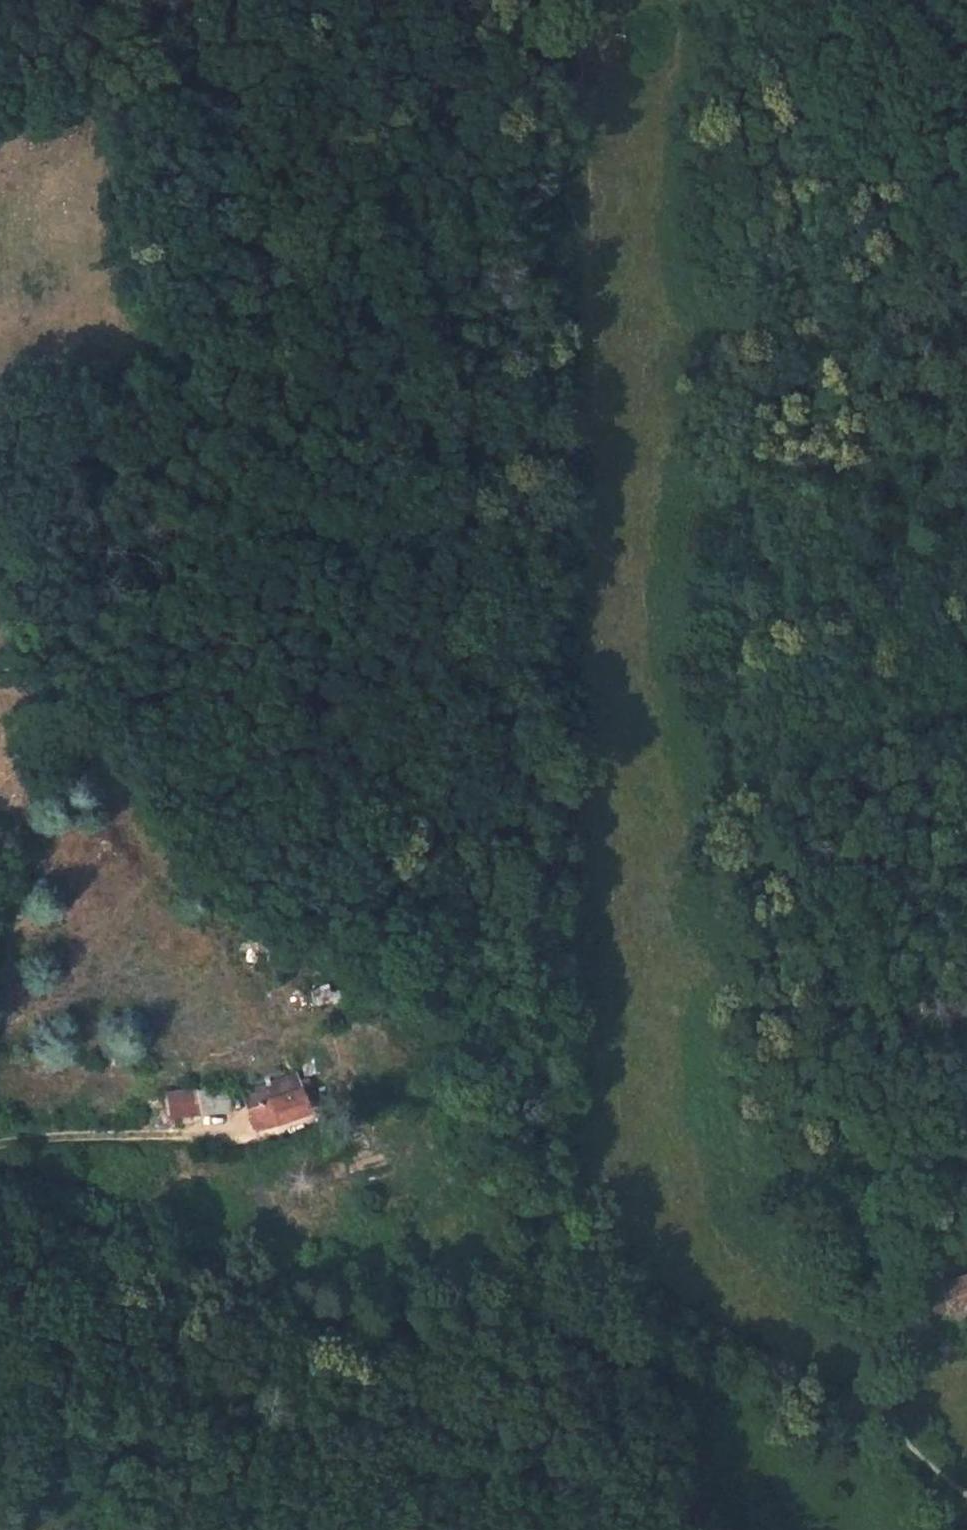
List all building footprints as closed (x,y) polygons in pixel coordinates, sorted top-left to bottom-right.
[(307,1113),(295,1077),(242,1094),(254,1130),(307,1113)] [(226,1110),(223,1088),(197,1091),(200,1113),(226,1110)] [(168,1117),(200,1113),(197,1091),(165,1095),(168,1117)] [(951,1281),(960,1308),(966,1305),(966,1276),(951,1281)] [(946,1313),(960,1308),(951,1281),(939,1285),(946,1313)]
